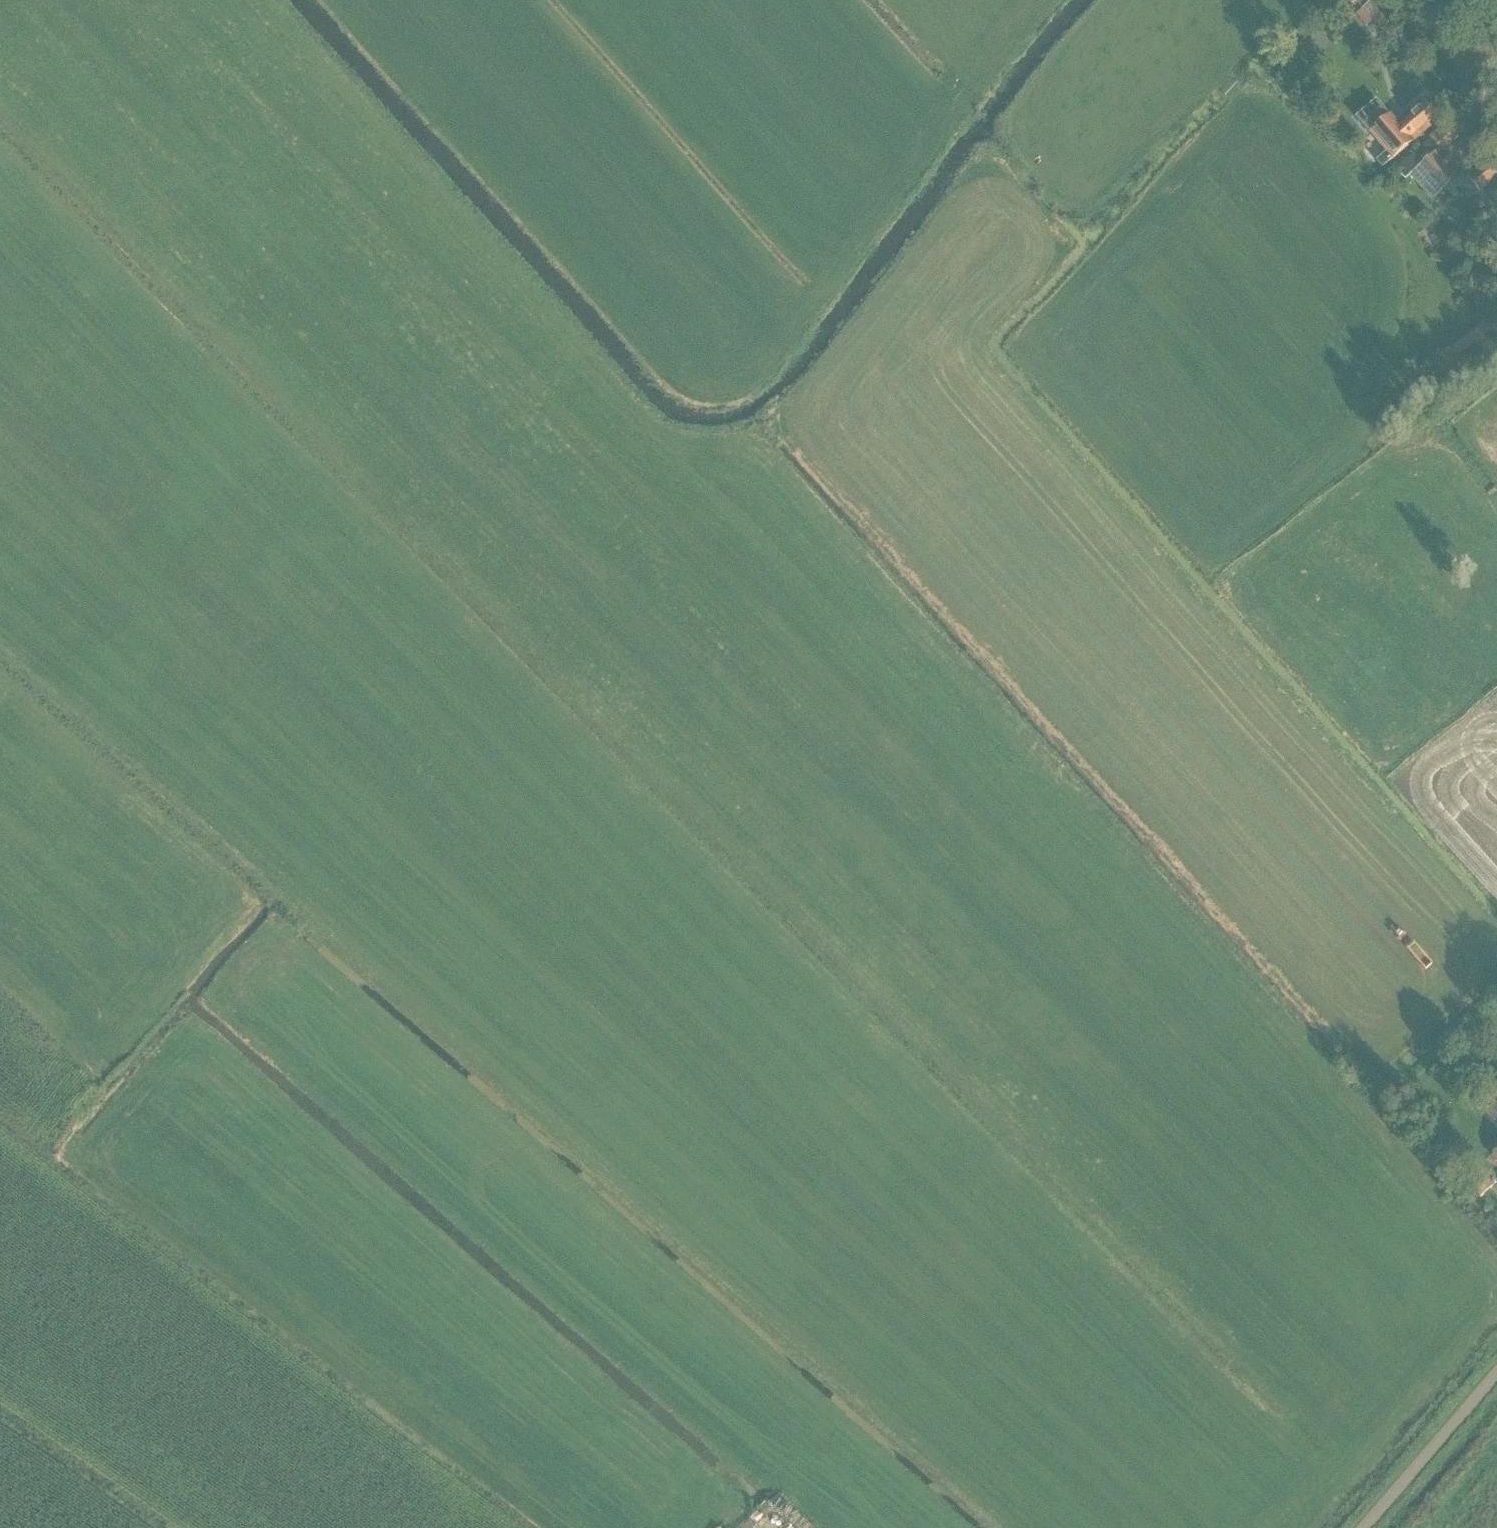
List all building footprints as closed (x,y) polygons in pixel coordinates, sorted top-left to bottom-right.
[(1378,0),(1358,0),(1365,8),(1357,15),(1367,26),(1374,20),(1383,30),(1395,20),(1378,0)] [(1354,116),(1385,152),(1375,161),(1382,168),(1421,135),(1417,131),(1434,116),(1424,104),(1405,121),(1399,127),(1375,99),(1354,116)] [(1456,114),(1430,137),(1431,138),(1440,149),(1441,150),(1468,127),(1456,114)] [(1431,138),(1395,170),(1404,180),(1413,172),(1440,149),(1431,138)] [(1462,175),(1441,150),(1440,149),(1413,172),(1434,198),(1462,175)] [(1491,161),(1470,178),(1480,190),(1491,181),(1496,187),(1488,193),(1496,203),(1496,168),(1491,161)] [(1494,1185),(1476,1166),(1463,1179),(1481,1197),(1494,1185)]
